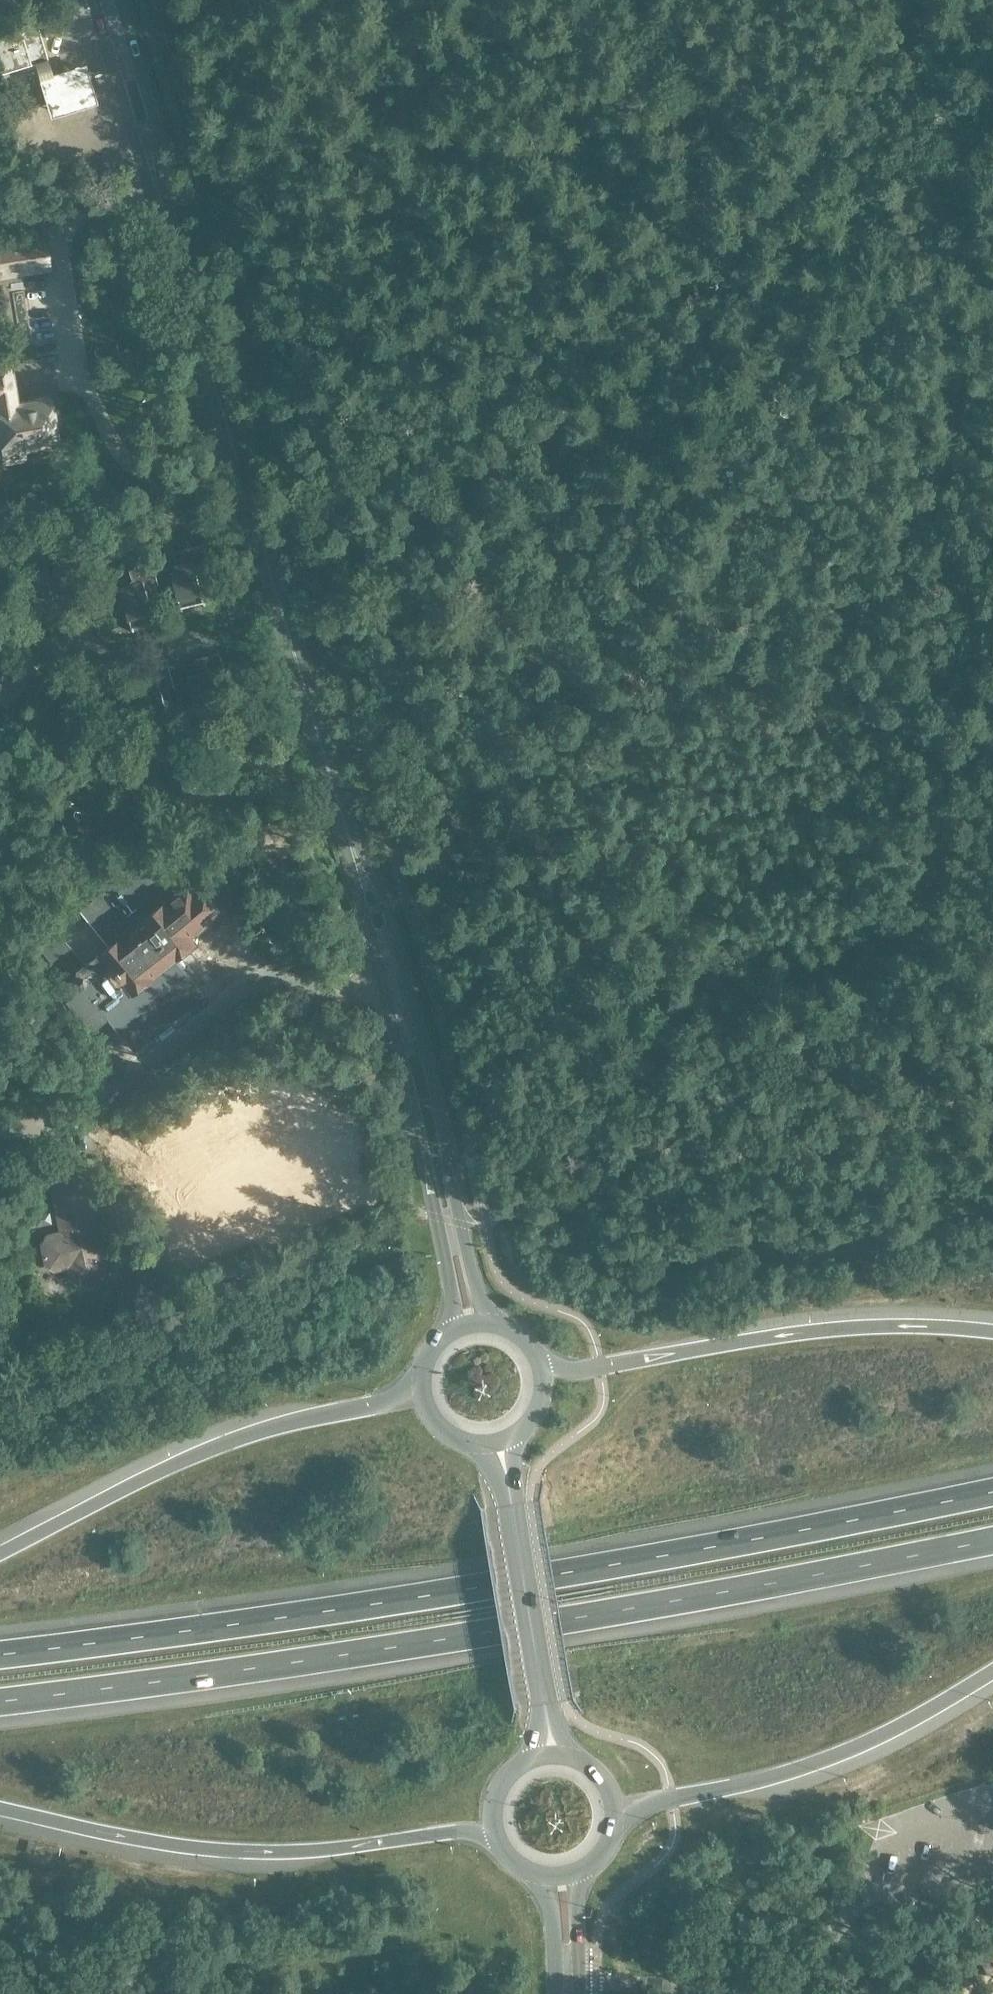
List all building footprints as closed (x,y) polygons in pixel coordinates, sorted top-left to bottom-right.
[(31,12),(12,18),(14,24),(0,28),(0,72),(45,59),(31,12)] [(40,75),(51,110),(75,102),(92,97),(82,63),(65,68),(40,75)] [(0,243),(0,276),(48,268),(43,236),(0,243)] [(56,375),(66,374),(64,319),(54,319),(56,375)] [(51,322),(26,324),(27,338),(52,335),(51,322)] [(51,345),(42,346),(47,379),(57,378),(51,345)] [(2,463),(25,459),(23,448),(57,442),(50,396),(16,401),(10,363),(0,365),(0,449),(2,463)] [(197,492),(182,497),(187,509),(201,504),(197,492)] [(202,601),(200,592),(201,592),(196,569),(209,566),(203,543),(180,549),(183,563),(170,566),(180,606),(202,601)] [(119,587),(128,618),(131,627),(153,620),(150,612),(152,611),(146,589),(159,586),(152,563),(129,569),(133,583),(119,587)] [(183,614),(174,617),(178,626),(187,623),(183,614)] [(171,618),(162,619),(164,629),(173,627),(171,618)] [(135,689),(144,719),(168,712),(161,691),(174,687),(167,664),(144,671),(149,685),(135,689)] [(189,881),(169,897),(165,892),(168,889),(143,858),(80,909),(109,946),(86,965),(57,928),(37,945),(76,994),(69,999),(90,1025),(96,1025),(108,1016),(113,1023),(186,964),(178,954),(197,939),(192,933),(221,910),(198,881),(193,886),(189,881)] [(88,1182),(79,1175),(58,1180),(52,1188),(61,1232),(47,1235),(42,1243),(46,1263),(55,1269),(68,1266),(71,1277),(80,1283),(100,1279),(106,1270),(88,1182)]
